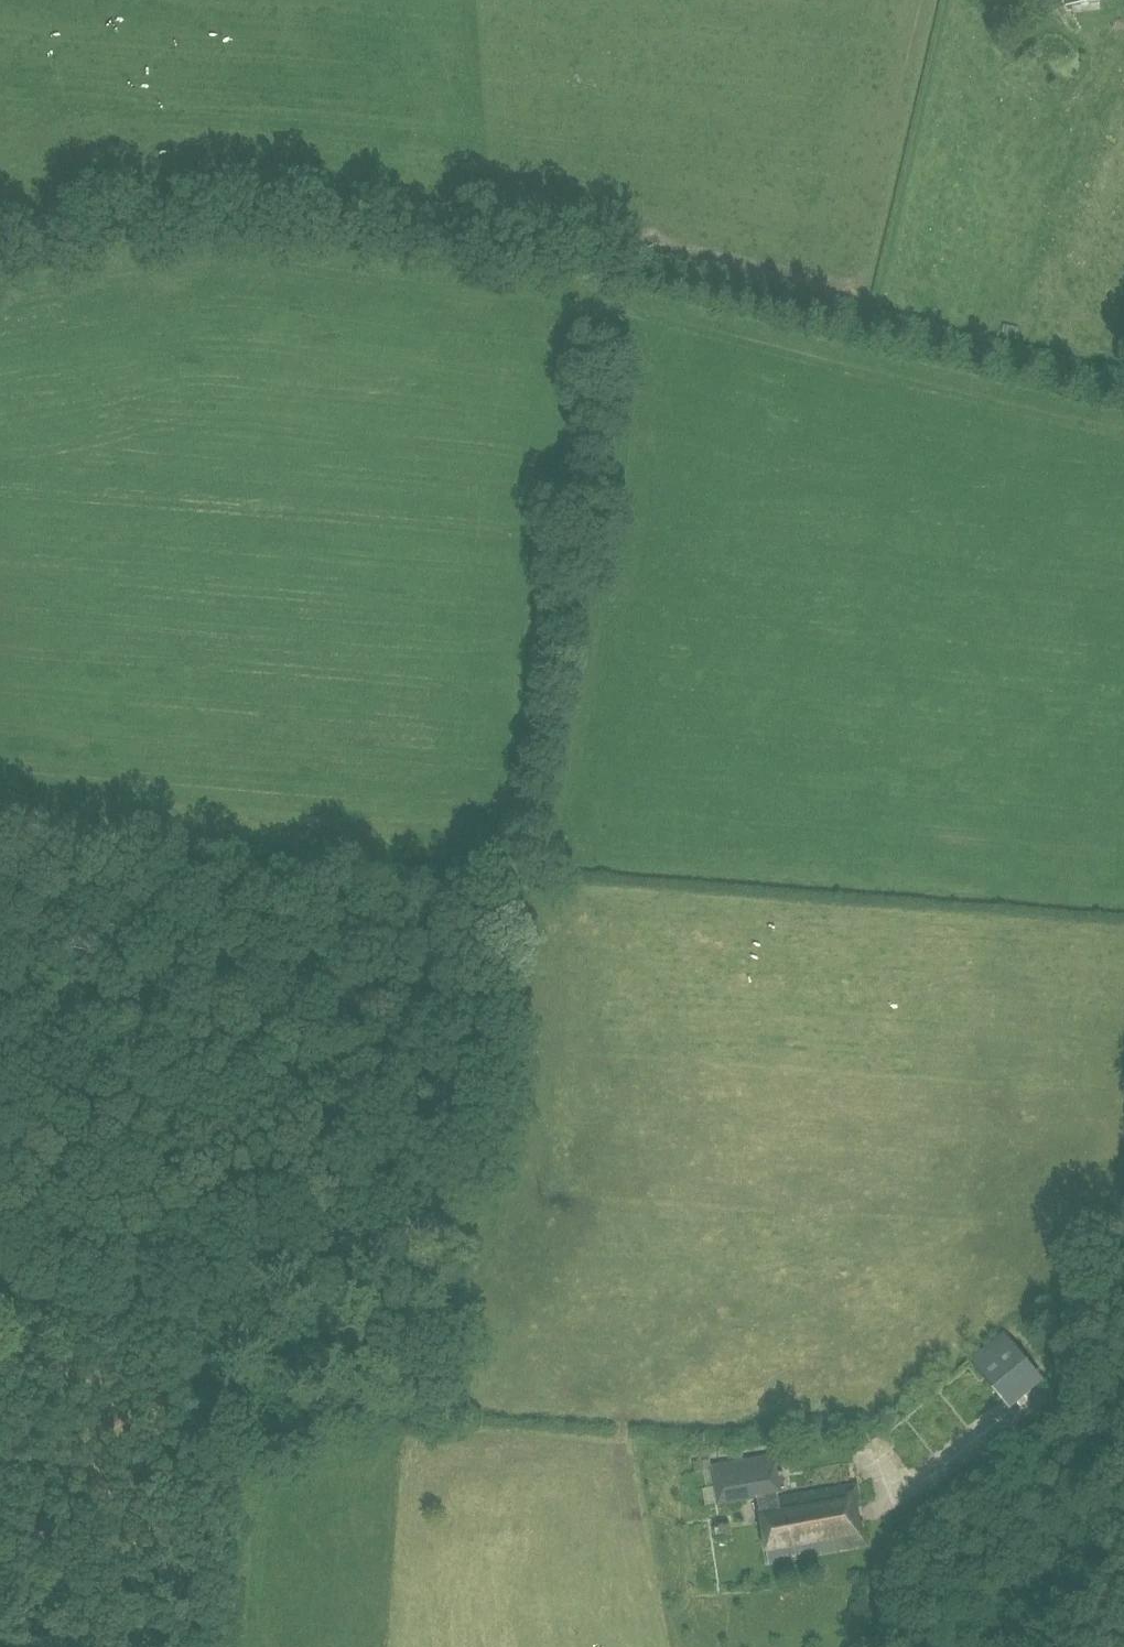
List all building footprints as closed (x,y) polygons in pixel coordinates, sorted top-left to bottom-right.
[(1029,1352),(994,1381),(1026,1420),(1061,1392),(1029,1352)] [(712,1466),(719,1505),(757,1499),(768,1565),(868,1548),(857,1486),(782,1498),(775,1455),(712,1466)] [(717,1535),(730,1533),(728,1521),(715,1522),(717,1535)]
